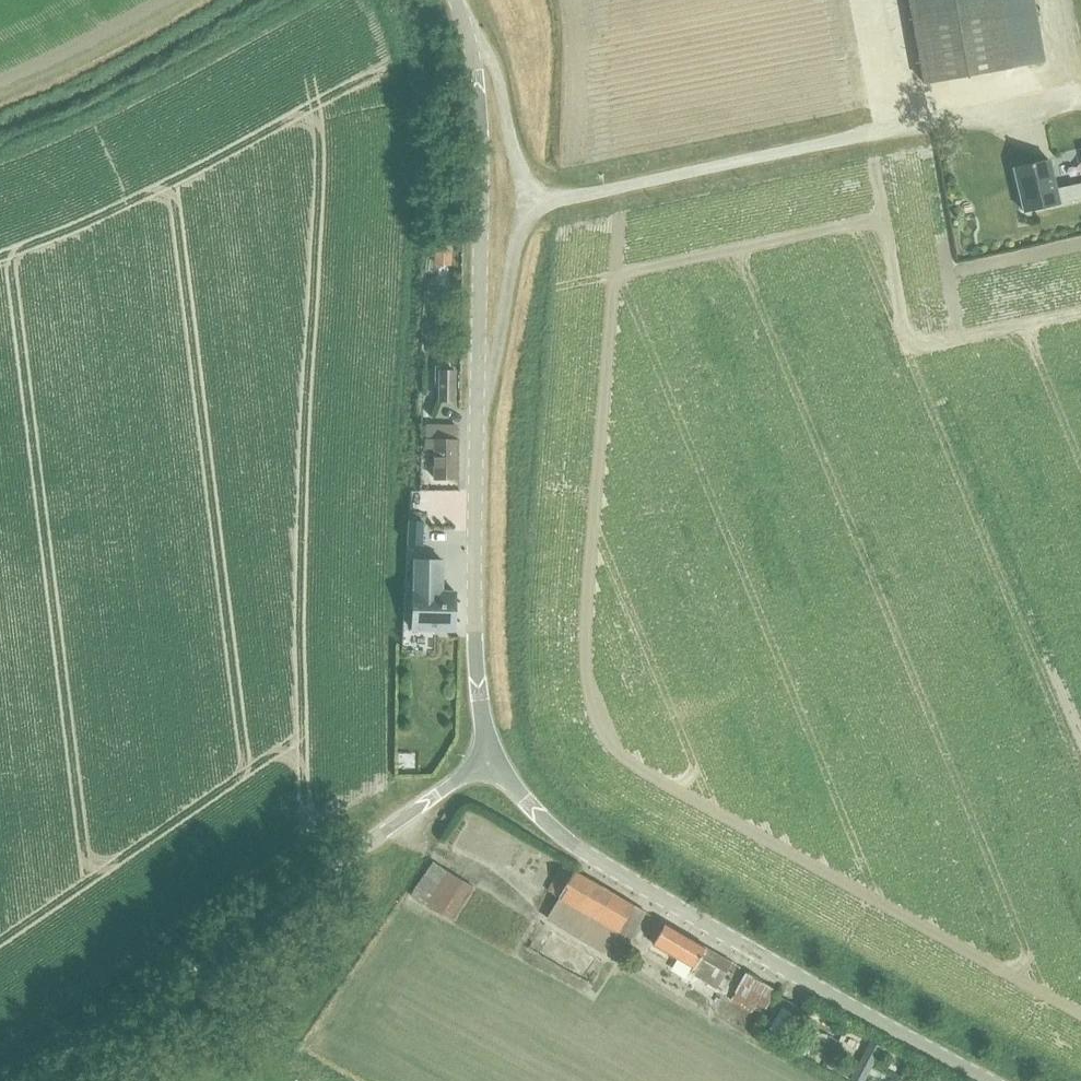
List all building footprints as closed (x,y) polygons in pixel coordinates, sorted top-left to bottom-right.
[(924,83),(1010,68),(1042,62),(1031,0),(909,0),(924,83)] [(1024,211),(1059,203),(1059,204),(1080,199),(1080,183),(1055,189),(1049,161),(1014,169),(1024,211)] [(455,245),(438,244),(437,264),(454,265),(455,245)] [(457,371),(441,371),(441,401),(456,401),(457,371)] [(428,426),(428,446),(437,446),(437,478),(456,479),(456,426),(428,426)] [(423,522),(409,521),(408,544),(422,545),(423,534),(423,522)] [(413,591),(413,630),(455,631),(455,592),(442,591),(443,561),(414,560),(414,591),(413,591)] [(421,769),(421,751),(401,750),(400,768),(421,769)] [(432,861),(412,894),(454,919),(474,886),(432,861)] [(626,948),(647,911),(565,863),(549,891),(559,897),(547,917),(607,952),(614,941),(626,948)] [(718,987),(731,964),(665,925),(653,944),(693,968),(691,971),(718,987)] [(734,992),(730,1001),(751,1013),(756,1004),(765,1010),(775,991),(745,973),(734,992)] [(786,1035),(798,1010),(786,1004),(774,1029),(786,1035)] [(850,1080),(851,1080),(865,1080),(882,1049),(870,1043),(850,1080)] [(901,1077),(909,1080),(911,1080),(918,1067),(909,1062),(901,1077)]
